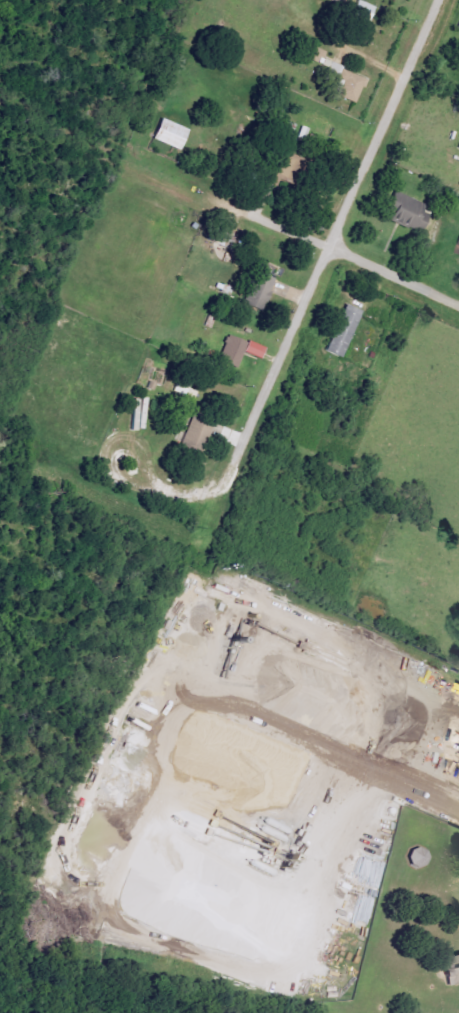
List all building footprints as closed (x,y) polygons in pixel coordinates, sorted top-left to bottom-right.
[(373,7),(357,0),(355,0),(349,14),(366,21),(373,7)] [(177,149),(184,127),(157,119),(150,140),(177,149)] [(416,209),(419,200),(389,191),(381,217),(420,229),(425,212),(416,209)] [(272,279),(252,271),(239,304),(259,312),(272,279)] [(358,311),(342,304),(321,351),(338,358),(358,311)] [(262,348),(226,334),(216,360),(234,368),(241,352),(257,358),(262,348)] [(145,398),(129,398),(128,429),(143,429),(145,398)] [(210,419),(190,413),(177,454),(197,460),(210,419)] [(445,986),(458,983),(458,955),(439,960),(445,986)]
